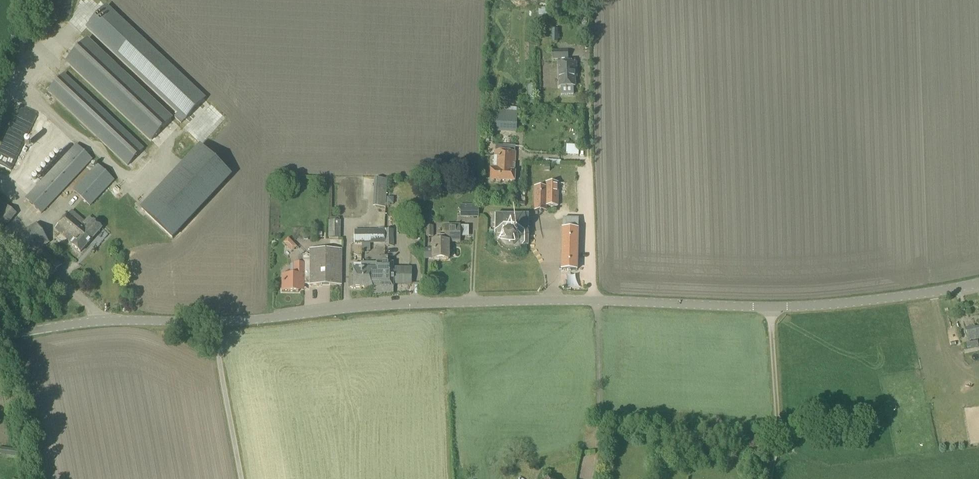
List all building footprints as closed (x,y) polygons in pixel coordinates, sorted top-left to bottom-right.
[(551,17),(550,7),(541,8),(541,18),(551,17)] [(204,99),(105,8),(87,27),(178,112),(174,117),(181,124),(204,99)] [(87,40),(67,61),(151,140),(171,119),(87,40)] [(567,64),(567,51),(553,52),(553,60),(561,59),(562,64),(558,64),(559,87),(575,87),(574,73),(576,73),(576,63),(567,64)] [(126,166),(143,148),(64,75),(47,92),(126,166)] [(22,106),(0,156),(0,165),(15,172),(40,114),(22,106)] [(516,133),(517,112),(491,111),(490,132),(516,133)] [(44,144),(59,127),(45,115),(30,132),(44,144)] [(41,214),(92,160),(76,145),(25,199),(41,214)] [(231,175),(200,147),(199,148),(141,210),(172,238),(231,175)] [(514,182),(516,152),(494,151),(493,168),(490,168),(490,181),(514,182)] [(90,207),(114,181),(97,165),(72,191),(90,207)] [(385,208),(387,179),(374,179),(372,207),(385,208)] [(557,206),(558,183),(546,183),(546,187),(534,187),(534,211),(546,211),(546,206),(557,206)] [(469,218),(469,205),(460,205),(460,218),(469,218)] [(84,223),(71,211),(55,230),(72,245),(71,246),(79,254),(101,229),(89,218),(84,223)] [(526,246),(528,215),(494,213),(492,245),(505,245),(506,246),(507,246),(509,246),(510,246),(511,246),(513,246),(526,246)] [(577,271),(578,219),(562,218),(561,270),(577,271)] [(340,239),(340,222),(328,221),(328,238),(340,239)] [(27,257),(49,243),(36,223),(14,237),(27,257)] [(468,238),(468,227),(460,227),(460,226),(445,226),(445,236),(437,236),(437,241),(432,241),(432,249),(424,249),(424,260),(448,260),(448,242),(460,243),(460,238),(468,238)] [(393,230),(354,231),(354,232),(354,244),(362,244),(362,251),(370,251),(370,244),(384,244),(384,247),(393,247),(393,230)] [(286,241),(294,250),(299,245),(291,237),(286,241)] [(52,276),(61,266),(42,249),(33,260),(52,276)] [(282,292),(298,292),(298,285),(340,285),(340,250),(309,250),(309,256),(299,256),(299,264),(293,264),(293,276),(282,276),(282,292)] [(365,276),(365,289),(393,289),(393,285),(410,285),(411,269),(393,269),(393,263),(387,263),(387,258),(380,258),(380,264),(360,263),(360,265),(360,276),(365,276)] [(360,265),(352,265),(352,278),(348,278),(348,288),(365,289),(365,276),(360,276),(360,265)] [(974,326),(965,328),(968,342),(978,339),(978,327),(975,327),(974,326)]
